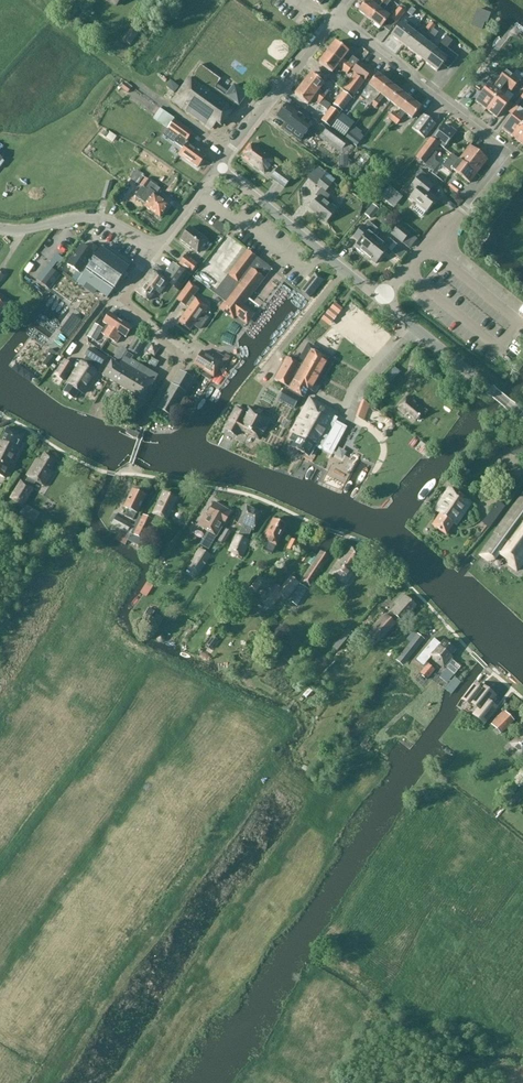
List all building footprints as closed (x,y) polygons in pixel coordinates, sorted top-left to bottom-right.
[(370,21),(381,29),(390,18),(383,13),(391,1),(390,0),(385,0),(382,4),(378,9),(379,9),(370,21)] [(359,12),(370,21),(379,9),(378,9),(368,1),(359,12)] [(390,19),(397,25),(405,13),(399,8),(390,19)] [(405,20),(402,24),(392,37),(403,45),(413,32),(406,27),(410,24),(405,20)] [(130,46),(139,35),(130,29),(122,40),(130,46)] [(403,45),(414,55),(428,37),(424,34),(420,38),(413,32),(403,45)] [(414,55),(425,63),(435,50),(428,45),(432,40),(428,37),(414,55)] [(435,50),(425,63),(437,72),(443,65),(449,69),(458,58),(447,49),(452,42),(446,37),(435,50)] [(350,70),(357,75),(356,75),(364,81),(372,71),(359,61),(359,62),(353,57),(348,63),(344,59),(348,53),(335,43),(327,53),(350,71),(350,70)] [(351,51),(362,58),(366,51),(356,44),(351,51)] [(319,64),(332,74),(337,67),(347,75),(350,71),(327,53),(319,64)] [(173,102),(212,130),(216,123),(221,127),(233,110),(232,110),(236,104),(239,106),(247,95),(234,86),(226,97),(215,89),(221,80),(200,65),(193,75),(194,76),(191,81),(189,79),(173,102)] [(476,102),(487,110),(513,76),(506,70),(497,81),(500,84),(494,90),(488,86),(476,102)] [(311,75),(304,85),(324,100),(329,93),(326,90),(322,94),(319,92),(324,84),(311,75)] [(356,75),(356,76),(354,75),(343,90),(354,98),(364,83),(364,82),(364,81),(356,75)] [(366,102),(371,106),(389,83),(378,75),(369,86),(375,91),(366,102)] [(504,97),(509,91),(511,92),(512,90),(519,82),(519,81),(513,76),(487,110),(497,118),(510,102),(504,97)] [(172,82),(167,88),(174,94),(179,88),(172,82)] [(125,83),(119,87),(126,95),(131,91),(125,83)] [(376,109),(381,102),(377,99),(380,95),(384,98),(391,103),(400,92),(389,83),(371,106),(376,109)] [(319,106),(320,106),(322,107),(326,103),(323,101),(324,100),(304,85),(295,96),(309,106),(312,101),(319,106)] [(391,103),(402,112),(411,101),(400,92),(391,103)] [(353,100),(343,93),(333,106),(343,113),(353,100)] [(421,109),(411,101),(402,112),(393,123),(397,126),(405,115),(412,120),(421,109)] [(276,117),(285,125),(282,129),(300,143),(314,125),(287,104),(276,117)] [(321,122),(331,128),(340,116),(332,108),(321,122)] [(186,142),(192,133),(174,120),(175,120),(160,109),(160,110),(158,109),(151,117),(168,129),(179,137),(174,143),(183,150),(179,155),(197,169),(205,158),(187,145),(188,144),(186,142)] [(398,116),(393,112),(388,119),(393,123),(398,116)] [(513,138),(522,126),(522,116),(521,118),(515,113),(503,129),(513,138)] [(422,115),(411,129),(424,140),(436,125),(422,115)] [(333,126),(345,134),(352,125),(340,116),(333,126)] [(449,130),(443,126),(434,138),(446,147),(456,133),(451,128),(449,130)] [(522,146),(522,126),(513,138),(522,146)] [(320,138),(337,151),(343,157),(351,146),(348,143),(348,142),(328,127),(320,138)] [(99,136),(111,144),(115,138),(104,130),(99,136)] [(345,138),(356,147),(361,142),(350,133),(345,138)] [(426,167),(427,166),(434,171),(439,164),(436,162),(435,157),(437,154),(435,152),(440,146),(431,139),(416,159),(426,167)] [(252,145),(244,155),(251,161),(250,163),(264,174),(273,161),(252,145)] [(470,147),(459,161),(468,168),(479,154),(470,147)] [(488,161),(479,154),(468,168),(477,175),(488,161)] [(450,164),(448,167),(470,184),(477,175),(468,168),(459,161),(455,167),(450,164)] [(293,178),(279,167),(270,179),(284,190),(293,178)] [(130,180),(138,185),(145,176),(136,170),(130,180)] [(432,180),(423,173),(412,186),(417,190),(411,198),(427,212),(437,200),(429,193),(434,187),(429,183),(432,180)] [(333,184),(324,177),(316,186),(325,194),(333,184)] [(142,187),(135,197),(141,201),(146,205),(145,207),(160,218),(168,207),(156,197),(161,189),(145,179),(140,186),(142,187)] [(107,182),(102,199),(108,200),(112,184),(107,182)] [(319,198),(309,210),(326,224),(336,212),(319,198)] [(368,212),(373,216),(378,209),(373,205),(368,212)] [(60,214),(51,217),(52,223),(62,220),(60,214)] [(356,248),(366,256),(378,241),(373,237),(378,230),(369,222),(360,232),(365,236),(356,248)] [(410,234),(399,225),(391,235),(402,244),(410,234)] [(181,241),(198,254),(208,241),(191,228),(181,241)] [(383,245),(378,241),(366,256),(376,264),(389,249),(394,253),(398,247),(388,239),(383,245)] [(443,252),(448,257),(457,248),(452,243),(443,252)] [(258,245),(254,250),(259,255),(264,250),(258,245)] [(81,246),(68,266),(82,276),(77,284),(84,288),(87,284),(108,299),(121,280),(128,269),(100,250),(96,257),(81,246)] [(225,303),(220,309),(233,320),(236,316),(247,325),(255,314),(244,305),(263,279),(250,269),(258,259),(247,251),(214,295),(225,303)] [(160,256),(157,262),(166,268),(169,262),(160,256)] [(179,265),(191,273),(195,276),(201,269),(197,266),(198,265),(186,256),(179,265)] [(49,291),(61,277),(52,269),(41,283),(41,284),(49,291)] [(179,292),(191,276),(181,270),(169,285),(179,292)] [(328,279),(317,270),(300,293),(310,302),(328,279)] [(168,284),(151,273),(137,295),(150,303),(157,292),(161,295),(168,284)] [(209,281),(207,287),(211,289),(216,279),(202,273),(200,277),(209,281)] [(179,323),(190,331),(197,322),(198,323),(208,309),(193,298),(198,290),(190,284),(177,301),(186,307),(186,306),(189,308),(179,323)] [(421,306),(425,298),(419,294),(414,303),(421,306)] [(0,316),(10,303),(0,295),(0,316)] [(68,310),(60,326),(71,332),(79,315),(68,310)] [(102,335),(109,340),(121,322),(110,314),(103,323),(111,328),(109,330),(106,328),(102,335)] [(451,335),(459,324),(452,319),(445,330),(451,335)] [(133,330),(121,322),(109,340),(116,345),(121,338),(118,336),(119,334),(126,339),(133,330)] [(96,342),(103,329),(95,324),(87,337),(96,342)] [(47,347),(55,352),(61,343),(52,338),(47,347)] [(136,339),(132,345),(129,351),(136,356),(144,343),(136,339)] [(474,355),(480,360),(488,350),(481,345),(474,355)] [(120,347),(113,359),(120,364),(127,352),(120,347)] [(91,348),(85,357),(101,367),(106,358),(91,348)] [(286,358),(274,380),(289,388),(288,389),(302,397),(307,389),(312,392),(320,378),(324,381),(327,377),(329,378),(336,365),(309,350),(300,366),(286,358)] [(194,367),(202,371),(200,374),(201,376),(208,381),(211,380),(212,377),(215,378),(221,367),(225,369),(230,360),(218,354),(214,360),(202,353),(194,367)] [(102,376),(104,377),(104,378),(145,402),(159,376),(140,365),(136,372),(131,368),(132,366),(130,365),(131,362),(133,364),(136,359),(127,354),(120,367),(111,361),(102,376)] [(56,360),(50,355),(43,364),(49,369),(56,360)] [(65,360),(54,376),(64,382),(74,367),(65,360)] [(69,385),(63,393),(74,400),(79,391),(83,394),(97,372),(82,362),(68,384),(69,385)] [(165,375),(169,367),(159,362),(155,369),(165,375)] [(193,380),(180,372),(158,409),(172,417),(193,380)] [(198,378),(194,388),(204,393),(208,383),(198,378)] [(278,399),(294,409),(300,398),(284,389),(278,399)] [(318,389),(314,396),(327,403),(331,396),(318,389)] [(424,412),(408,398),(398,410),(406,417),(408,415),(416,421),(424,412)] [(290,440),(294,443),(290,449),(307,459),(307,458),(313,461),(318,452),(315,450),(316,448),(318,449),(319,448),(321,449),(320,450),(330,456),(343,432),(334,426),(333,428),(331,426),(337,416),(309,401),(290,435),(292,436),(290,440)] [(354,417),(358,412),(350,406),(346,411),(354,417)] [(238,409),(226,431),(239,438),(243,430),(260,439),(270,420),(250,410),(248,414),(238,409)] [(380,431),(390,438),(397,428),(387,421),(380,431)] [(5,479),(19,451),(17,450),(24,438),(7,429),(1,442),(0,442),(0,477),(5,479)] [(396,440),(390,447),(404,459),(410,452),(396,440)] [(428,459),(432,453),(419,444),(414,451),(428,459)] [(22,483),(11,499),(21,505),(35,482),(44,487),(52,474),(50,473),(57,461),(46,455),(41,462),(38,461),(28,477),(29,478),(25,485),(22,483)] [(281,472),(285,464),(278,460),(274,468),(281,472)] [(386,477),(397,485),(405,473),(394,466),(386,477)] [(471,504),(449,490),(434,512),(439,516),(431,528),(446,537),(454,526),(456,527),(471,504)] [(125,508),(128,510),(125,517),(133,521),(136,514),(137,515),(146,497),(134,491),(125,508)] [(177,499),(164,493),(153,515),(166,521),(177,499)] [(480,557),(488,563),(494,562),(500,555),(507,561),(508,567),(516,573),(522,564),(522,498),(480,557)] [(214,504),(207,516),(205,514),(198,527),(205,531),(199,543),(208,548),(215,536),(217,537),(231,513),(214,504)] [(504,507),(499,504),(489,517),(495,521),(504,507)] [(36,513),(24,506),(19,516),(30,523),(36,513)] [(237,536),(229,552),(242,558),(250,542),(247,541),(252,531),(253,532),(262,514),(247,507),(238,525),(242,527),(238,536),(237,536)] [(144,541),(154,520),(143,515),(132,535),(144,541)] [(116,516),(111,525),(111,526),(120,530),(117,535),(115,540),(125,545),(126,543),(135,527),(116,516)] [(263,537),(266,539),(263,548),(272,552),(275,544),(286,524),(273,517),(263,537)] [(231,532),(226,529),(225,529),(217,541),(223,545),(231,532)] [(299,541),(292,537),(286,547),(293,551),(299,541)] [(199,548),(187,568),(188,569),(187,569),(198,576),(211,556),(199,548)] [(354,569),(362,557),(350,549),(341,561),(340,560),(330,575),(345,585),(356,570),(354,569)] [(300,582),(301,582),(310,588),(330,558),(328,557),(320,554),(318,556),(300,582)] [(269,609),(281,596),(287,601),(300,584),(290,576),(280,590),(276,586),(268,594),(267,593),(259,601),(269,609)] [(300,585),(289,601),(296,606),(307,590),(300,585)] [(405,596),(375,629),(383,636),(398,619),(401,622),(416,607),(405,596)] [(151,621),(161,626),(164,619),(154,614),(151,621)] [(351,634),(347,630),(337,643),(341,647),(351,634)] [(406,648),(406,649),(400,656),(407,662),(413,654),(425,640),(419,634),(406,648)] [(416,661),(423,667),(431,658),(444,669),(452,659),(450,657),(456,651),(444,641),(440,645),(434,639),(416,661)] [(435,671),(428,665),(419,674),(427,680),(435,671)] [(500,705),(482,691),(469,708),(478,715),(474,719),(482,726),(500,705)] [(491,725),(501,735),(514,721),(504,712),(491,725)] [(510,744),(522,758),(522,757),(522,732),(510,744)] [(511,803),(513,806),(522,795),(522,783),(506,800),(510,804),(511,803)]
